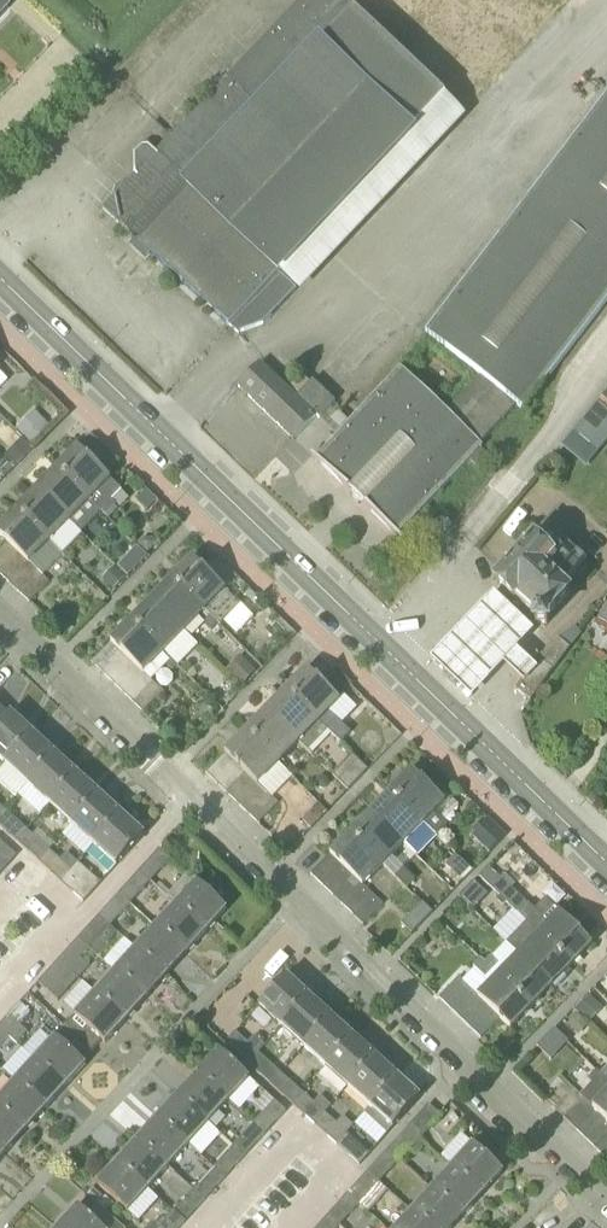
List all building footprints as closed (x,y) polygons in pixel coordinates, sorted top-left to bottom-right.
[(341,0),(304,0),(230,73),(230,75),(228,75),(228,78),(156,148),(154,151),(148,151),(143,157),(143,163),(146,165),(105,206),(104,209),(103,210),(138,242),(134,246),(145,257),(149,253),(228,325),(227,325),(229,327),(230,327),(239,335),(241,333),(264,325),(296,291),(278,274),(446,97),(341,0)] [(528,407),(606,303),(606,99),(426,336),(481,378),(517,406),(524,411),(528,407)] [(261,365),(239,388),(295,441),(317,417),(320,420),(336,403),(315,384),(299,401),(261,365)] [(399,536),(416,518),(483,447),(481,445),(517,406),(481,378),(448,413),(401,369),(350,423),(339,413),(331,421),(342,432),(317,458),(316,457),(314,459),(399,539),(401,537),(399,536)] [(606,411),(606,394),(598,404),(606,411)] [(35,413),(17,430),(32,446),(51,429),(35,413)] [(34,449),(23,438),(13,448),(24,459),(34,449)] [(119,510),(115,506),(116,506),(112,501),(122,491),(78,448),(58,469),(102,512),(106,516),(110,519),(119,510)] [(14,469),(4,459),(0,462),(0,474),(4,478),(14,469)] [(38,490),(71,522),(82,532),(102,512),(58,469),(38,490)] [(50,542),(51,542),(71,522),(38,490),(18,510),(50,542)] [(51,542),(50,542),(18,510),(0,529),(0,536),(7,543),(0,550),(0,572),(18,553),(28,562),(29,564),(30,563),(39,572),(43,576),(64,555),(51,542)] [(535,541),(497,582),(496,583),(514,600),(515,599),(536,618),(536,626),(548,626),(548,618),(558,607),(558,608),(570,595),(563,589),(588,563),(567,544),(579,532),(557,511),(545,524),(550,528),(536,542),(535,541)] [(152,538),(144,538),(138,544),(148,554),(157,544),(152,538)] [(118,566),(129,577),(148,557),(137,546),(118,566)] [(28,562),(18,553),(0,572),(0,575),(8,582),(28,562)] [(230,591),(195,557),(172,580),(211,617),(218,624),(223,629),(245,607),(229,592),(230,591)] [(28,562),(8,582),(18,593),(39,572),(30,563),(29,564),(28,562)] [(103,579),(114,590),(126,578),(114,567),(103,579)] [(30,603),(32,601),(50,583),(43,576),(39,572),(18,593),(30,603)] [(152,600),(185,632),(205,611),(172,580),(152,600)] [(164,653),(185,632),(152,600),(132,622),(164,653)] [(513,657),(530,639),(488,601),(426,669),(468,707),(499,673),(512,684),(526,669),(513,657)] [(597,625),(606,633),(606,612),(597,625)] [(62,613),(51,624),(63,636),(73,625),(62,613)] [(218,624),(211,617),(205,623),(212,630),(218,624)] [(132,622),(111,643),(92,663),(113,683),(132,663),(143,673),(144,674),(164,653),(132,622)] [(515,690),(531,702),(554,670),(555,670),(570,649),(582,634),(575,628),(559,639),(538,659),(515,690)] [(227,670),(242,686),(257,671),(241,656),(227,670)] [(172,671),(177,666),(170,659),(165,664),(172,671)] [(113,683),(123,693),(143,673),(132,663),(113,683)] [(351,733),(329,712),(340,701),(307,670),(287,691),(329,732),(342,744),(351,733)] [(133,703),(154,683),(144,674),(143,673),(123,693),(133,703)] [(133,703),(144,714),(164,693),(154,683),(133,703)] [(299,743),(310,753),(329,732),(287,691),(266,712),(299,743)] [(11,713),(8,717),(0,709),(0,773),(6,766),(6,765),(35,734),(11,713)] [(278,764),(299,743),(266,712),(246,733),(278,764)] [(206,774),(216,784),(228,795),(247,775),(257,784),(258,785),(259,784),(278,764),(246,733),(206,774)] [(28,785),(57,755),(35,734),(6,765),(6,766),(28,785)] [(51,806),(79,775),(57,755),(28,785),(51,806)] [(353,757),(334,777),(349,790),(367,770),(353,757)] [(448,827),(434,814),(445,802),(412,771),(391,793),(437,836),(438,836),(439,837),(448,827)] [(72,826),(101,795),(79,775),(51,806),(72,826)] [(228,795),(237,804),(257,784),(247,775),(228,795)] [(257,784),(237,804),(248,814),(268,793),(259,784),(258,785),(257,784)] [(268,793),(248,814),(259,825),(279,804),(268,793)] [(404,845),(405,843),(418,856),(437,836),(391,793),(371,813),(404,845)] [(123,815),(101,795),(72,826),(66,833),(89,854),(95,847),(94,846),(123,815)] [(312,830),(327,814),(318,804),(302,820),(312,830)] [(6,809),(0,815),(0,827),(17,842),(28,830),(6,809)] [(384,865),(404,845),(371,813),(351,834),(384,865)] [(111,873),(145,835),(123,815),(94,846),(95,847),(105,856),(100,863),(111,873)] [(488,820),(476,833),(492,848),(504,835),(488,820)] [(57,843),(40,828),(34,835),(28,830),(17,842),(39,862),(50,850),(51,850),(57,843)] [(351,834),(330,855),(311,875),(332,896),(353,875),(363,885),(364,886),(364,885),(384,865),(351,834)] [(17,857),(0,841),(0,875),(17,857)] [(171,860),(160,849),(139,872),(151,882),(171,860)] [(61,882),(79,863),(68,853),(61,860),(51,850),(50,850),(39,862),(61,882)] [(456,856),(445,867),(459,880),(470,869),(456,856)] [(101,884),(101,883),(79,863),(61,882),(84,903),(101,884)] [(394,875),(408,889),(416,880),(402,867),(394,875)] [(500,878),(489,867),(480,877),(491,889),(500,878)] [(139,872),(119,894),(131,904),(151,882),(139,872)] [(332,896),(342,905),(363,885),(353,875),(332,896)] [(500,878),(491,889),(514,910),(528,923),(572,966),(592,945),(546,900),(536,910),(500,878)] [(228,910),(196,882),(176,904),(207,933),(228,910)] [(474,910),(487,895),(474,883),(460,898),(474,910)] [(342,905),(353,916),(373,894),(364,885),(364,886),(363,885),(342,905)] [(119,894),(100,916),(111,926),(131,904),(119,894)] [(353,916),(363,926),(364,926),(384,905),(373,894),(353,916)] [(403,925),(414,935),(434,914),(423,903),(403,925)] [(156,926),(188,955),(207,933),(176,904),(156,926)] [(519,956),(551,987),(572,966),(528,923),(514,910),(494,931),(519,956)] [(136,948),(168,977),(188,955),(156,926),(136,948)] [(81,959),(91,949),(79,938),(59,960),(79,979),(90,967),(81,959)] [(116,971),(147,999),(168,977),(136,948),(116,971)] [(551,987),(519,956),(499,976),(532,1008),(551,987)] [(486,964),(494,972),(500,965),(492,958),(486,964)] [(59,960),(38,983),(50,994),(51,993),(59,1001),(79,979),(59,960)] [(494,972),(486,964),(481,960),(475,968),(476,968),(487,979),(494,972)] [(96,993),(127,1021),(147,999),(116,971),(96,993)] [(287,976),(259,1007),(282,1028),(310,997),(287,976)] [(499,976),(479,997),(479,998),(480,999),(490,1009),(471,1029),(481,1039),(501,1019),(511,1029),(532,1008),(499,976)] [(459,978),(439,999),(450,1009),(470,988),(459,978)] [(450,1009),(461,1020),(480,999),(479,998),(479,997),(470,988),(450,1009)] [(102,1041),(106,1045),(127,1021),(96,993),(65,1027),(93,1052),(102,1041)] [(603,1008),(590,995),(577,1009),(590,1022),(603,1008)] [(282,1028),(304,1048),(332,1017),(310,997),(282,1028)] [(480,999),(461,1020),(471,1029),(490,1009),(480,999)] [(589,1024),(578,1014),(567,1026),(579,1036),(589,1024)] [(332,1017),(304,1048),(326,1068),(355,1037),(332,1017)] [(0,1049),(8,1056),(19,1044),(0,1028),(0,1049)] [(539,1047),(554,1061),(571,1043),(556,1029),(539,1047)] [(255,1036),(248,1043),(236,1033),(225,1044),(248,1065),(259,1053),(258,1053),(265,1045),(255,1036)] [(76,1042),(69,1050),(55,1037),(35,1060),(66,1088),(87,1066),(85,1065),(92,1057),(76,1042)] [(339,1099),(348,1088),(377,1057),(355,1037),(326,1068),(316,1079),(339,1099)] [(230,1101),(250,1079),(219,1051),(199,1072),(230,1101)] [(270,1085),(281,1073),(259,1053),(248,1065),(270,1085)] [(370,1108),(399,1077),(377,1057),(348,1088),(370,1108)] [(46,1110),(66,1088),(35,1060),(15,1082),(46,1110)] [(606,1159),(606,1080),(597,1071),(589,1080),(593,1084),(581,1096),(584,1099),(593,1108),(594,1110),(604,1120),(585,1139),(606,1160),(606,1159)] [(210,1123),(230,1101),(199,1072),(179,1095),(210,1123)] [(303,1093),(281,1073),(270,1085),(293,1105),(303,1093)] [(366,1113),(388,1134),(421,1097),(399,1077),(370,1108),(366,1113)] [(46,1110),(15,1082),(0,1098),(0,1109),(26,1133),(46,1110)] [(574,1089),(554,1109),(564,1119),(584,1099),(581,1096),(574,1089)] [(331,1107),(322,1098),(321,1097),(315,1104),(303,1093),(293,1105),(315,1125),(325,1114),(325,1113),(331,1107)] [(158,1118),(190,1146),(210,1123),(179,1095),(158,1118)] [(584,1099),(564,1119),(575,1130),(594,1110),(593,1108),(584,1099)] [(255,1123),(266,1134),(286,1112),(275,1101),(255,1123)] [(421,1138),(441,1116),(429,1105),(409,1127),(421,1138)] [(26,1133),(0,1109),(0,1150),(6,1155),(26,1133)] [(575,1130),(585,1139),(604,1120),(594,1110),(575,1130)] [(344,1117),(337,1124),(325,1114),(315,1125),(337,1145),(347,1133),(348,1134),(354,1127),(344,1117)] [(235,1145),(247,1156),(266,1134),(255,1123),(254,1124),(246,1116),(236,1127),(244,1135),(235,1145)] [(169,1168),(190,1146),(158,1118),(138,1140),(169,1168)] [(426,1143),(421,1138),(409,1127),(389,1149),(401,1160),(410,1150),(415,1154),(426,1143)] [(360,1166),(370,1154),(374,1150),(363,1140),(360,1145),(348,1134),(347,1133),(337,1145),(360,1166)] [(442,1157),(452,1167),(483,1195),(504,1173),(462,1135),(442,1157)] [(149,1191),(169,1168),(138,1140),(118,1162),(149,1191)] [(226,1179),(247,1156),(235,1145),(215,1169),(226,1179)] [(380,1182),(401,1160),(389,1149),(369,1172),(380,1182)] [(118,1162),(97,1185),(129,1213),(149,1191),(118,1162)] [(483,1195),(452,1167),(432,1189),(463,1218),(483,1195)] [(195,1191),(206,1200),(226,1179),(215,1169),(195,1191)] [(369,1172),(348,1194),(367,1211),(368,1212),(382,1195),(374,1189),(380,1182),(369,1172)] [(432,1189),(411,1211),(430,1227),(454,1227),(463,1218),(432,1189)] [(102,1198),(94,1190),(88,1196),(97,1204),(102,1198)] [(175,1214),(185,1223),(206,1200),(195,1191),(175,1214),(175,1213),(175,1214)] [(348,1194),(328,1217),(339,1227),(350,1215),(358,1221),(367,1211),(348,1194)] [(98,1206),(88,1216),(77,1206),(58,1227),(122,1227),(98,1206)] [(396,1227),(430,1227),(411,1211),(396,1227)] [(166,1221),(164,1220),(158,1226),(156,1224),(155,1224),(153,1225),(150,1227),(181,1227),(185,1223),(175,1214),(175,1213),(174,1212),(166,1221)] [(318,1227),(339,1227),(328,1217),(318,1227)]
